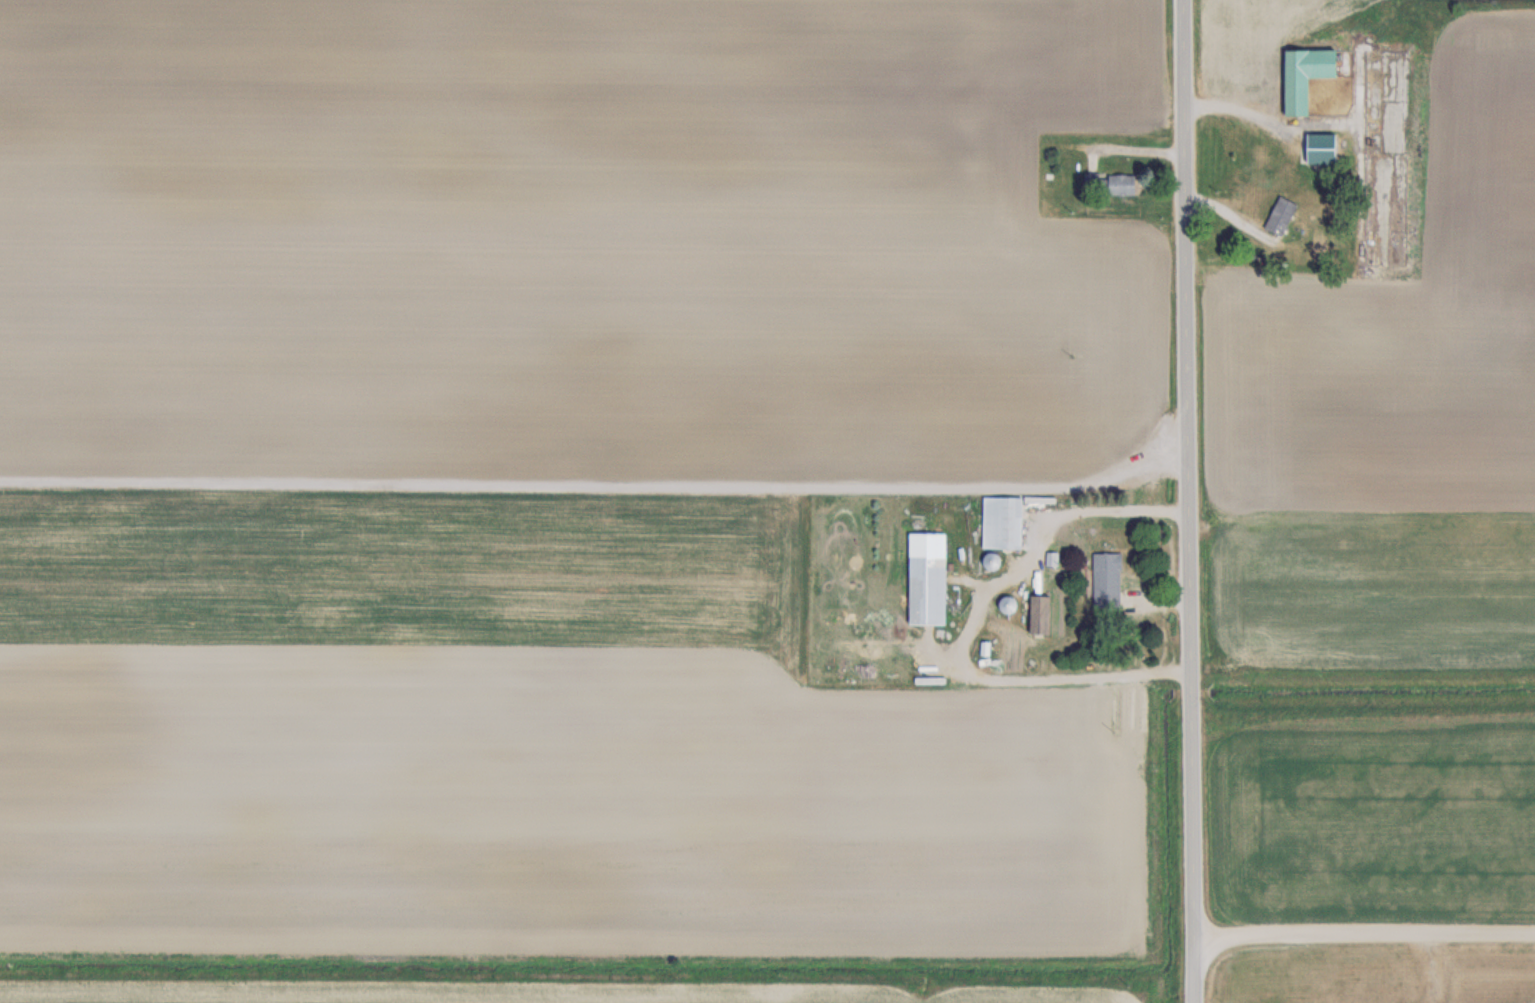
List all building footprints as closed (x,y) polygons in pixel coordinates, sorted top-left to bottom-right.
[(1282,49),(1282,115),(1306,115),(1306,76),(1335,76),(1335,49),(1282,49)] [(1320,142),(1319,135),(1303,137),(1307,164),(1331,160),(1329,141),(1320,142)] [(1141,193),(1141,173),(1084,173),(1084,193),(1141,193)] [(1263,227),(1281,235),(1296,203),(1278,195),(1263,227)] [(982,548),(1021,548),(1021,497),(982,497),(982,548)] [(908,533),(908,624),(944,624),(944,533),(908,533)] [(1092,608),(1119,608),(1119,553),(1092,553),(1092,608)] [(1028,635),(1050,635),(1050,596),(1028,596),(1028,635)] [(1010,613),(1013,599),(1001,597),(998,610),(1010,613)]
